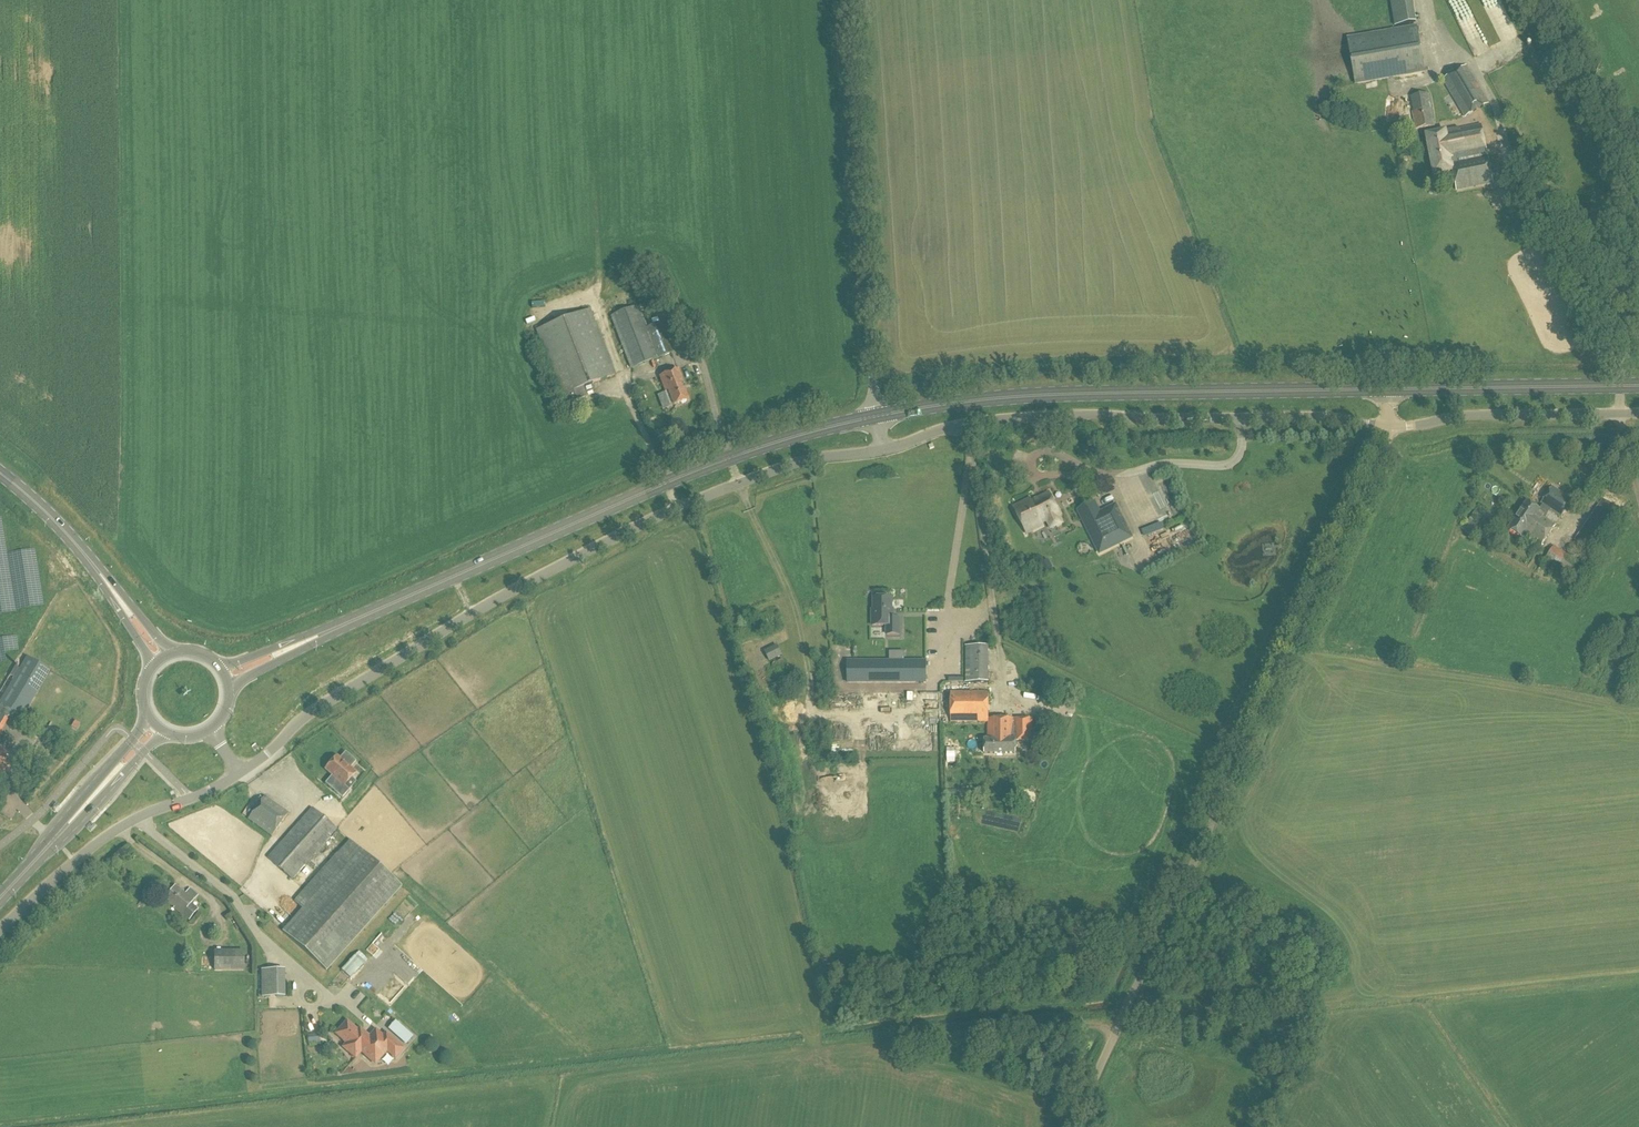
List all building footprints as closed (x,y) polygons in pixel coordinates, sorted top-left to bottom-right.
[(1399,26),(1421,22),(1417,0),(1395,0),(1399,26)] [(1357,84),(1425,72),(1417,28),(1350,39),(1357,84)] [(1465,117),(1488,104),(1466,66),(1443,80),(1465,117)] [(1431,109),(1428,93),(1410,97),(1412,112),(1411,112),(1415,130),(1435,126),(1432,109),(1431,109)] [(1492,184),(1481,125),(1445,132),(1445,131),(1426,135),(1433,176),(1453,172),(1456,191),(1492,184)] [(645,329),(636,307),(611,316),(631,369),(672,353),(660,323),(645,329)] [(565,405),(587,397),(583,387),(614,375),(589,310),(536,331),(565,405)] [(689,400),(683,385),(684,385),(678,370),(659,377),(665,392),(668,391),(673,406),(680,403),(682,404),(686,403),(686,401),(689,400)] [(1056,465),(1061,462),(1057,455),(1052,458),(1056,465)] [(1523,535),(1540,547),(1572,501),(1552,487),(1541,504),(1543,505),(1539,510),(1527,502),(1508,530),(1521,538),(1523,535)] [(1059,514),(1049,493),(1031,501),(1030,499),(1013,508),(1026,534),(1043,526),(1042,523),(1046,521),(1050,529),(1061,523),(1057,515),(1059,514)] [(1077,507),(1099,552),(1131,535),(1115,503),(1099,511),(1093,499),(1077,507)] [(1592,553),(1620,512),(1602,500),(1575,541),(1592,553)] [(1577,552),(1577,551),(1577,550),(1577,549),(1576,549),(1576,548),(1576,547),(1575,547),(1574,546),(1573,546),(1572,546),(1571,546),(1570,546),(1569,546),(1569,547),(1568,547),(1568,548),(1567,548),(1567,549),(1567,550),(1566,550),(1566,551),(1567,552),(1567,553),(1567,554),(1568,554),(1568,555),(1569,555),(1569,556),(1570,556),(1571,556),(1572,556),(1573,556),(1574,556),(1574,555),(1575,555),(1576,555),(1576,554),(1576,553),(1577,553),(1577,552)] [(1577,578),(1577,579),(1584,567),(1553,547),(1545,558),(1577,578)] [(1052,569),(1047,561),(1039,565),(1043,573),(1052,569)] [(1577,579),(1577,578),(1573,585),(1580,590),(1591,572),(1584,567),(1577,579)] [(893,611),(891,611),(891,598),(874,598),(874,611),(872,611),(872,626),(887,626),(887,636),(899,636),(899,619),(893,619),(893,611)] [(764,651),(769,662),(781,656),(776,645),(764,651)] [(966,683),(988,682),(988,647),(966,647),(966,683)] [(27,656),(19,669),(15,667),(10,676),(14,678),(0,701),(0,734),(9,719),(7,719),(15,715),(22,719),(51,671),(27,656)] [(847,683),(926,683),(926,662),(847,662),(847,683)] [(10,681),(5,678),(0,686),(0,697),(10,681)] [(988,719),(988,693),(950,693),(950,723),(988,723),(988,735),(984,735),(984,740),(984,754),(1015,754),(1015,748),(1017,746),(1017,743),(1015,742),(1015,741),(1038,741),(1038,731),(1032,731),(1032,719),(988,719)] [(930,727),(939,727),(938,713),(929,714),(930,727)] [(16,758),(0,749),(0,786),(16,758)] [(342,798),(344,796),(349,790),(344,786),(356,773),(350,768),(356,761),(345,752),(340,759),(337,756),(325,770),(332,776),(325,783),(342,798)] [(321,785),(326,778),(321,774),(316,781),(321,785)] [(272,836),(288,814),(264,796),(248,819),(272,836)] [(312,808),(268,858),(292,880),(314,854),(336,830),(312,808)] [(402,886),(358,848),(349,840),(337,854),(337,853),(294,901),(302,910),(283,932),(326,971),(402,886)] [(187,896),(175,887),(165,899),(178,910),(177,911),(190,921),(199,909),(191,903),(197,896),(191,891),(187,896)] [(245,971),(245,950),(214,950),(214,971),(245,971)] [(362,983),(374,974),(368,966),(356,975),(362,983)] [(261,998),(286,997),(285,969),(261,970),(261,998)] [(360,1002),(364,1008),(370,1004),(366,998),(360,1002)] [(363,1036),(347,1022),(336,1034),(349,1045),(349,1049),(347,1051),(356,1058),(361,1052),(364,1054),(368,1056),(373,1057),(377,1057),(381,1056),(385,1053),(387,1051),(395,1058),(403,1049),(386,1034),(383,1037),(380,1034),(378,1037),(374,1037),(372,1035),(370,1037),(365,1033),(363,1036)] [(402,1028),(395,1023),(389,1029),(396,1035),(402,1028)] [(319,1034),(308,1035),(308,1043),(320,1041),(319,1034)]
